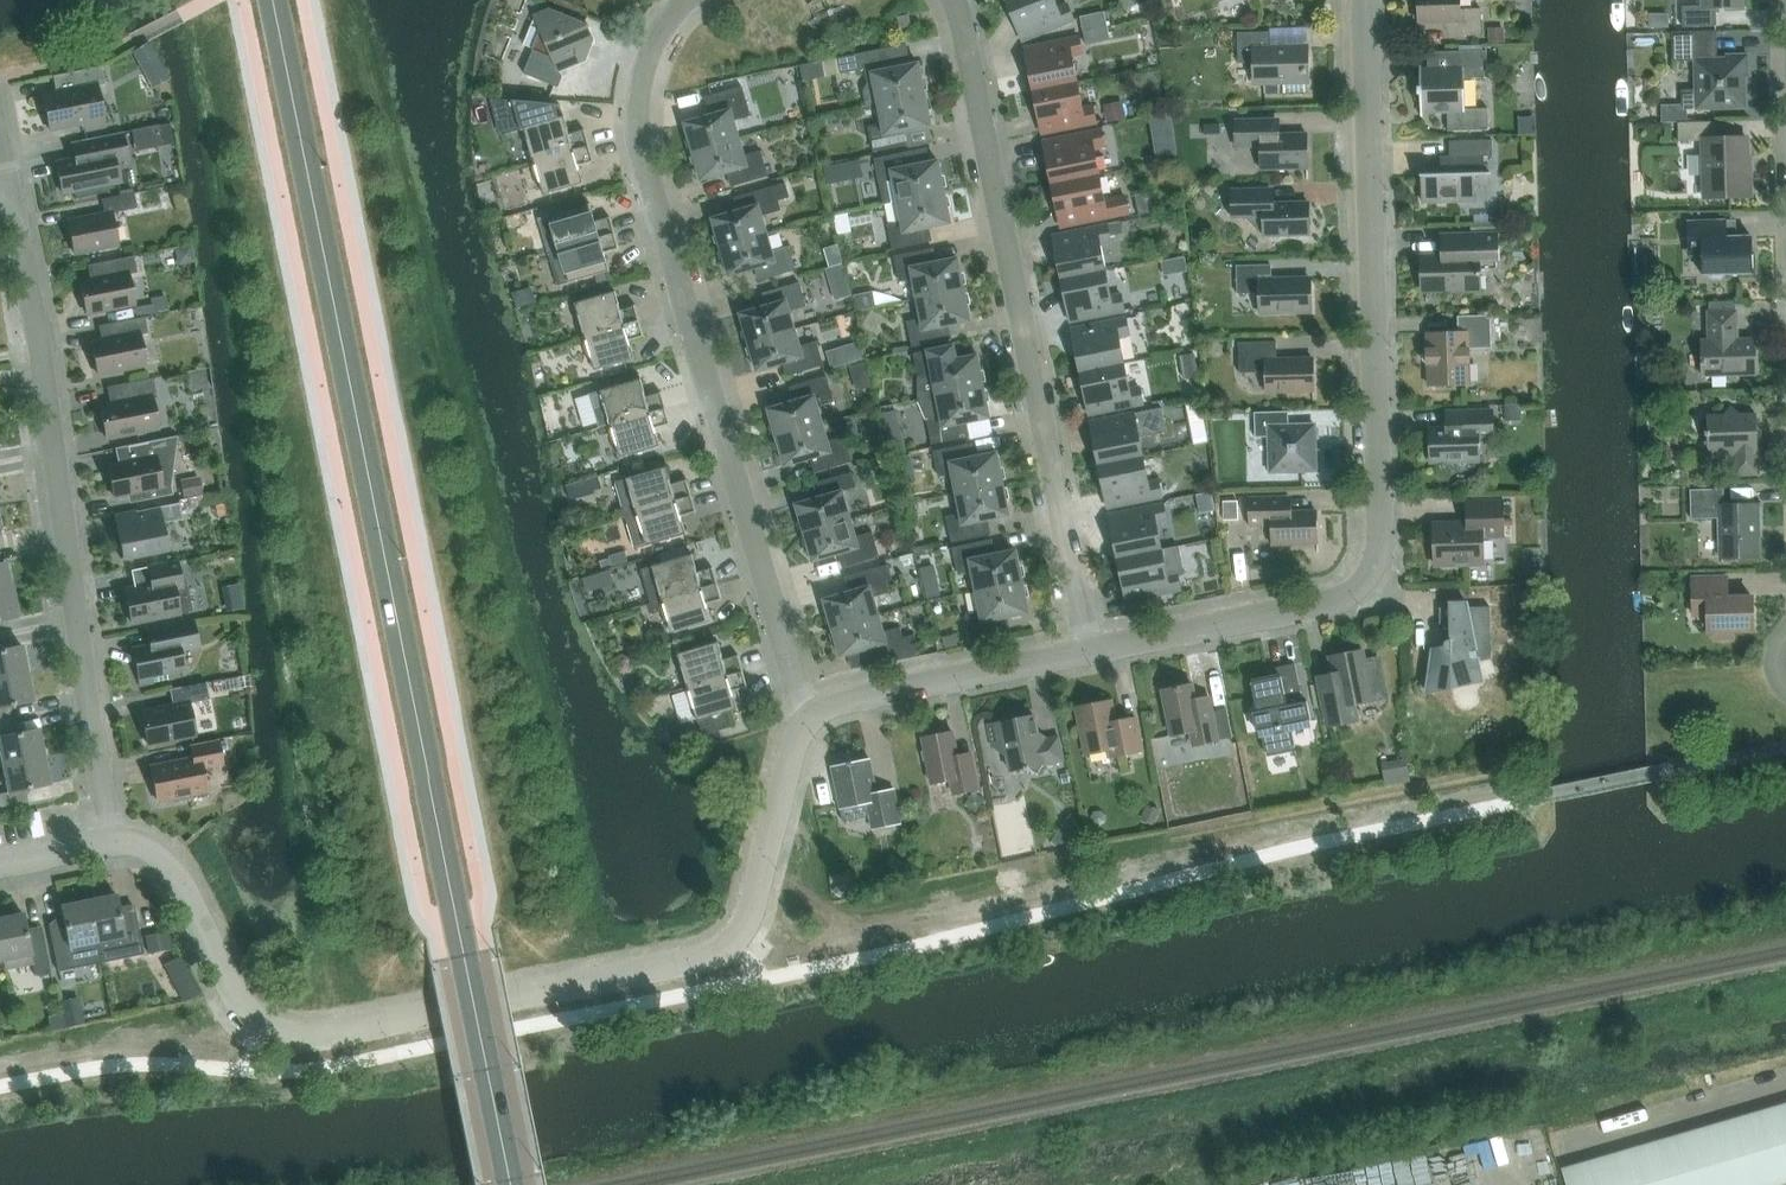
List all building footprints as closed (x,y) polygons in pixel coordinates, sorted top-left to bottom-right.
[(1007,0),(1023,41),(1074,20),(1068,5),(1058,9),(1055,0),(1007,0)] [(1482,35),(1481,8),(1461,9),(1461,0),(1418,0),(1419,22),(1451,21),(1451,36),(1482,35)] [(1746,7),(1743,7),(1743,0),(1703,0),(1703,9),(1684,9),(1684,6),(1682,6),(1683,27),(1717,26),(1717,25),(1716,25),(1716,9),(1746,8),(1746,7)] [(573,65),(589,26),(550,10),(535,15),(542,30),(534,49),(553,57),(559,71),(573,65)] [(1105,11),(1080,17),(1083,31),(1108,25),(1105,11)] [(897,17),(900,29),(912,26),(909,14),(897,17)] [(1670,15),(1653,16),(1653,27),(1670,27),(1670,15)] [(1108,25),(1083,31),(1086,45),(1111,39),(1108,25)] [(1504,27),(1489,28),(1490,42),(1505,41),(1504,27)] [(1744,77),(1750,77),(1749,53),(1725,54),(1726,59),(1717,60),(1717,31),(1672,32),(1673,61),(1696,60),(1697,89),(1682,90),(1682,108),(1745,106),(1744,77)] [(1284,92),(1306,92),(1305,47),(1282,48),(1279,45),(1271,45),(1271,32),(1238,33),(1239,63),(1254,63),(1254,82),(1265,82),(1279,81),(1283,81),(1284,92)] [(1025,48),(1034,91),(1078,82),(1072,55),(1083,53),(1079,37),(1025,48)] [(155,53),(150,44),(134,53),(139,62),(155,53)] [(878,101),(879,104),(925,94),(919,63),(893,68),(889,47),(838,58),(841,74),(865,69),(868,85),(863,92),(865,103),(878,101)] [(1420,82),(1414,82),(1415,99),(1421,99),(1421,116),(1423,116),(1423,112),(1448,112),(1448,121),(1448,130),(1488,128),(1488,110),(1465,110),(1465,78),(1488,77),(1487,50),(1456,51),(1457,68),(1428,68),(1422,68),(1422,65),(1420,65),(1420,82)] [(822,61),(801,65),(804,81),(825,77),(822,61)] [(104,84),(100,66),(52,76),(55,92),(42,95),(48,129),(81,123),(83,131),(104,126),(96,85),(104,84)] [(1279,81),(1265,82),(1265,94),(1280,93),(1279,81)] [(1078,82),(1034,91),(1042,134),(1097,123),(1093,106),(1083,108),(1078,82)] [(685,123),(693,152),(740,138),(734,120),(751,115),(742,86),(711,95),(717,114),(685,123)] [(932,125),(925,94),(879,104),(883,124),(869,126),(874,151),(908,145),(906,131),(932,125)] [(545,103),(534,102),(490,98),(495,114),(494,114),(501,136),(524,129),(534,161),(589,145),(584,129),(569,133),(564,116),(561,104),(545,103)] [(1122,102),(1105,105),(1108,121),(1126,118),(1122,102)] [(1274,119),(1236,120),(1236,138),(1236,147),(1261,147),(1262,170),(1308,168),(1307,133),(1280,134),(1279,119),(1274,119)] [(1705,197),(1751,196),(1750,170),(1748,170),(1747,137),(1716,138),(1715,121),(1678,122),(1679,141),(1703,140),(1705,197)] [(1044,141),(1052,184),(1100,174),(1095,148),(1105,146),(1102,129),(1044,141)] [(107,184),(118,181),(114,163),(127,160),(121,132),(79,140),(81,152),(72,153),(73,159),(55,162),(61,193),(72,190),(74,198),(108,191),(107,184)] [(740,138),(693,152),(701,180),(733,171),(737,185),(768,176),(761,150),(745,155),(740,138)] [(1450,157),(1442,157),(1442,174),(1420,174),(1420,176),(1423,176),(1424,203),(1474,201),(1473,185),(1489,184),(1488,174),(1491,174),(1491,172),(1484,173),(1483,157),(1493,156),(1493,140),(1450,140),(1450,157)] [(1175,142),(1155,144),(1158,161),(1178,158),(1175,142)] [(589,145),(534,161),(543,195),(584,183),(579,166),(594,161),(589,145)] [(875,159),(880,184),(884,204),(898,202),(898,201),(945,192),(939,160),(913,166),(910,152),(875,159)] [(831,166),(822,168),(824,179),(833,177),(831,166)] [(1100,174),(1052,184),(1061,227),(1129,213),(1126,196),(1105,201),(1100,174)] [(713,218),(721,248),(767,233),(762,215),(781,210),(778,200),(790,197),(786,183),(740,196),(744,209),(713,218)] [(1233,218),(1247,217),(1259,230),(1274,244),(1282,235),(1310,234),(1309,202),(1266,204),(1265,188),(1232,189),(1233,218)] [(68,221),(73,253),(117,244),(111,213),(136,208),(133,192),(100,199),(103,213),(68,221)] [(925,228),(951,223),(945,192),(898,201),(898,202),(902,221),(888,224),(893,249),(928,242),(925,228)] [(1150,192),(1135,194),(1139,215),(1154,213),(1150,192)] [(550,215),(560,249),(615,233),(610,217),(595,221),(590,203),(550,215)] [(535,211),(519,216),(522,226),(538,222),(535,211)] [(1713,279),(1723,278),(1728,274),(1756,273),(1756,253),(1753,253),(1752,236),(1727,237),(1727,220),(1687,221),(1688,239),(1701,238),(1702,274),(1707,274),(1713,279)] [(1053,235),(1062,278),(1105,270),(1100,243),(1111,241),(1110,237),(1124,234),(1121,222),(1053,235)] [(557,286),(570,282),(609,270),(604,253),(619,249),(615,233),(560,249),(560,250),(548,254),(557,286)] [(767,233),(721,248),(729,275),(761,266),(765,279),(796,270),(789,246),(773,251),(767,233)] [(1478,268),(1497,268),(1496,234),(1444,235),(1444,251),(1439,256),(1430,256),(1429,254),(1423,254),(1423,275),(1426,275),(1426,303),(1428,303),(1428,291),(1479,289),(1478,268)] [(913,278),(917,298),(964,289),(958,258),(932,263),(929,249),(894,256),(899,281),(913,278)] [(79,282),(85,313),(133,304),(128,274),(136,273),(133,256),(87,265),(89,280),(79,282)] [(1186,258),(1176,259),(1179,273),(1188,272),(1186,258)] [(1260,312),(1312,310),(1311,279),(1272,280),(1271,264),(1237,265),(1238,294),(1259,293),(1260,312)] [(842,265),(828,270),(832,282),(846,278),(842,265)] [(1111,296),(1105,270),(1062,278),(1070,321),(1124,310),(1121,294),(1111,296)] [(741,313),(749,342),(795,328),(790,311),(807,306),(800,282),(768,291),(772,304),(741,313)] [(964,289),(917,298),(921,318),(907,321),(912,346),(947,339),(945,325),(970,320),(964,289)] [(576,303),(585,336),(640,320),(636,304),(621,309),(615,291),(576,303)] [(873,291),(853,295),(856,309),(876,306),(873,291)] [(136,318),(143,316),(152,314),(167,311),(164,296),(149,299),(150,304),(134,308),(136,318)] [(534,296),(516,302),(518,310),(536,304),(534,296)] [(1709,340),(1702,340),(1703,375),(1756,374),(1755,338),(1737,339),(1737,310),(1736,310),(1735,301),(1709,302),(1709,311),(1708,311),(1709,340)] [(1469,348),(1492,348),(1491,315),(1458,316),(1458,332),(1427,333),(1429,385),(1470,384),(1469,348)] [(90,343),(96,374),(144,364),(138,334),(146,333),(143,316),(136,318),(97,325),(101,341),(90,343)] [(1072,329),(1080,371),(1124,363),(1119,336),(1129,334),(1126,318),(1072,329)] [(640,320),(585,336),(595,370),(635,358),(630,341),(645,336),(640,320)] [(795,328),(749,342),(757,371),(789,361),(793,374),(824,365),(817,341),(801,346),(795,328)] [(1314,390),(1313,358),(1277,359),(1277,341),(1239,342),(1240,372),(1266,372),(1267,392),(1314,390)] [(859,345),(827,355),(831,369),(864,359),(859,345)] [(918,399),(984,386),(977,355),(952,360),(949,346),(914,353),(918,375),(918,399)] [(1198,377),(1194,354),(1181,356),(1184,379),(1198,377)] [(1124,363),(1080,371),(1089,414),(1143,403),(1140,387),(1129,389),(1124,363)] [(621,380),(622,384),(601,390),(590,394),(599,427),(611,424),(666,408),(661,392),(646,396),(640,374),(621,380)] [(768,409),(776,436),(823,423),(818,406),(834,401),(827,376),(796,385),(800,399),(768,409)] [(99,407),(105,438),(153,428),(147,399),(155,397),(152,377),(106,387),(109,405),(99,407)] [(918,403),(928,426),(932,444),(967,437),(964,423),(990,418),(984,386),(918,399),(918,403)] [(1199,401),(1185,404),(1188,418),(1202,415),(1199,401)] [(1520,405),(1506,406),(1507,420),(1521,419),(1520,405)] [(1091,422),(1099,464),(1143,455),(1139,437),(1167,432),(1162,407),(1091,422)] [(1734,474),(1758,473),(1757,414),(1740,415),(1732,407),(1724,415),(1707,416),(1699,425),(1705,431),(1705,435),(1710,435),(1734,457),(1734,474)] [(666,408),(611,424),(621,458),(661,446),(655,428),(671,424),(666,408)] [(1447,428),(1430,428),(1431,462),(1479,461),(1479,439),(1493,439),(1493,410),(1464,410),(1447,411),(1447,428)] [(896,411),(883,414),(893,455),(906,451),(896,411)] [(1316,470),(1315,424),(1289,425),(1288,411),(1254,412),(1255,437),(1269,437),(1270,471),(1316,470)] [(823,423),(776,436),(785,466),(817,456),(821,471),(852,461),(845,436),(828,441),(823,423)] [(177,435),(114,448),(117,463),(107,465),(113,496),(131,492),(133,502),(172,494),(170,485),(177,437),(177,435)] [(952,473),(956,493),(1003,484),(997,453),(971,458),(968,444),(933,451),(938,476),(952,473)] [(1148,482),(1143,455),(1099,464),(1108,507),(1162,497),(1159,480),(1148,482)] [(615,482),(624,515),(692,495),(687,479),(672,484),(667,466),(615,482)] [(796,504),(804,532),(851,519),(843,491),(856,487),(852,472),(824,480),(828,495),(796,504)] [(186,496),(202,493),(198,476),(178,480),(182,497),(186,496)] [(597,477),(565,487),(570,501),(594,494),(593,490),(601,488),(597,477)] [(1003,484),(956,493),(960,513),(946,516),(952,542),(987,535),(984,520),(1010,515),(1003,484)] [(1758,526),(1760,526),(1760,504),(1724,505),(1724,488),(1691,489),(1691,518),(1720,517),(1721,557),(1759,556),(1758,526)] [(205,494),(192,496),(194,507),(207,504),(205,494)] [(1213,494),(1197,496),(1199,512),(1216,509),(1213,494)] [(692,495),(624,515),(635,549),(647,545),(687,533),(681,516),(696,511),(692,495)] [(1318,543),(1317,511),(1284,512),(1283,496),(1249,497),(1249,526),(1271,525),(1272,544),(1318,543)] [(1238,500),(1222,501),(1223,521),(1239,520),(1238,500)] [(1467,524),(1433,525),(1434,563),(1485,561),(1484,538),(1505,538),(1505,524),(1504,500),(1466,501),(1467,524)] [(161,523),(182,519),(178,502),(114,515),(122,557),(120,557),(121,559),(166,550),(161,523)] [(1109,515),(1118,558),(1162,549),(1156,522),(1167,520),(1164,504),(1109,515)] [(851,519),(804,532),(813,561),(845,552),(849,566),(880,557),(872,532),(856,536),(851,519)] [(972,570),(976,590),(1023,581),(1016,550),(991,555),(988,540),(953,547),(958,573),(972,570)] [(1181,590),(1178,574),(1183,573),(1178,547),(1179,547),(1179,545),(1162,549),(1118,558),(1126,601),(1181,590)] [(609,557),(599,560),(601,567),(611,564),(612,565),(628,560),(625,551),(609,556),(609,557)] [(663,600),(662,599),(717,583),(713,567),(698,571),(693,554),(653,566),(641,569),(651,603),(663,600)] [(130,622),(179,613),(191,610),(185,578),(180,578),(177,561),(131,570),(134,587),(124,589),(130,622)] [(10,590),(4,562),(0,563),(0,592),(10,590)] [(824,599),(832,628),(879,614),(874,597),(890,592),(887,581),(893,580),(888,565),(852,575),(856,590),(824,599)] [(610,569),(597,573),(601,587),(614,583),(610,569)] [(1732,630),(1753,629),(1752,596),(1727,597),(1727,577),(1693,577),(1694,614),(1708,614),(1708,631),(1714,631),(1714,638),(1733,638),(1732,630)] [(1023,581),(976,590),(980,610),(966,613),(972,641),(1007,634),(1003,617),(1029,612),(1023,581)] [(717,583),(662,599),(663,600),(651,603),(648,604),(651,614),(666,610),(672,633),(712,621),(707,603),(722,599),(717,583)] [(940,587),(926,591),(927,598),(941,595),(940,587)] [(15,617),(10,590),(0,592),(0,620),(15,617)] [(243,607),(241,597),(228,600),(230,609),(243,607)] [(1444,645),(1444,646),(1435,647),(1434,647),(1427,692),(1483,682),(1478,661),(1492,658),(1490,606),(1440,607),(1440,631),(1450,631),(1450,639),(1449,639),(1448,640),(1446,640),(1445,641),(1445,642),(1444,644),(1444,645)] [(872,647),(877,664),(921,655),(915,634),(903,637),(900,627),(884,632),(879,614),(832,628),(841,656),(872,647)] [(143,631),(146,645),(132,648),(139,685),(167,679),(166,673),(183,669),(179,650),(197,646),(192,621),(159,627),(143,631)] [(954,634),(943,637),(946,648),(957,645),(954,634)] [(678,653),(688,687),(743,671),(738,655),(723,659),(718,641),(678,653)] [(26,673),(21,645),(0,649),(0,679),(26,673)] [(1353,704),(1372,701),(1388,697),(1381,656),(1364,660),(1362,650),(1331,656),(1334,672),(1319,675),(1323,698),(1329,726),(1357,720),(1353,704)] [(1280,676),(1251,682),(1257,711),(1253,712),(1257,730),(1261,729),(1265,751),(1295,745),(1292,731),(1311,728),(1309,720),(1311,720),(1307,701),(1303,701),(1295,663),(1278,667),(1280,676)] [(743,671),(688,687),(702,735),(733,726),(728,711),(738,709),(733,691),(748,687),(743,671)] [(10,719),(7,705),(32,700),(26,673),(0,679),(0,721),(10,719)] [(238,688),(236,676),(212,680),(214,692),(238,688)] [(140,712),(147,744),(194,734),(188,703),(208,699),(205,682),(169,689),(172,705),(140,712)] [(1192,684),(1162,690),(1172,735),(1191,731),(1193,745),(1218,740),(1232,737),(1226,708),(1212,711),(1211,706),(1197,709),(1192,684)] [(1111,700),(1076,707),(1086,754),(1118,748),(1120,755),(1143,750),(1136,717),(1120,720),(1114,716),(1111,700)] [(1001,722),(984,725),(989,748),(1006,757),(1010,774),(1026,770),(1030,770),(1037,774),(1044,764),(1064,760),(1059,736),(1046,738),(1046,737),(1037,732),(1034,715),(1001,722)] [(1,765),(43,756),(37,728),(13,733),(10,719),(0,721),(0,759),(1,765)] [(953,732),(923,738),(932,783),(951,779),(954,793),(978,788),(973,760),(959,763),(953,732)] [(156,800),(206,791),(201,768),(221,764),(219,751),(217,742),(216,739),(189,744),(191,758),(149,766),(156,800)] [(225,741),(217,742),(219,751),(227,749),(225,741)] [(27,803),(24,789),(49,784),(43,756),(1,765),(7,792),(0,793),(0,808),(27,803)] [(840,765),(832,767),(840,808),(843,821),(870,816),(873,828),(901,823),(894,789),(877,792),(870,759),(862,761),(863,766),(858,767),(844,758),(840,765)] [(1384,768),(1389,787),(1413,782),(1409,762),(1384,768)] [(1069,773),(1062,774),(1064,783),(1070,782),(1069,773)] [(973,792),(964,805),(978,814),(987,801),(973,792)] [(1151,806),(1145,819),(1154,823),(1160,810),(1151,806)] [(900,860),(891,871),(902,879),(910,868),(900,860)] [(839,886),(834,891),(841,897),(845,891),(839,886)] [(115,894),(87,899),(100,962),(127,957),(143,954),(135,914),(120,917),(118,907),(115,894)] [(64,928),(49,932),(57,971),(100,962),(87,899),(60,905),(61,912),(64,928)] [(0,917),(0,947),(4,969),(32,963),(34,976),(50,973),(42,933),(27,936),(22,913),(0,917)] [(148,953),(170,949),(167,932),(145,937),(148,953)] [(186,970),(171,978),(183,999),(198,991),(186,970)] [(60,1002),(62,1011),(65,1026),(84,1022),(79,998),(60,1002)] [(1778,1144),(1785,1142),(1785,1102),(1767,1108),(1778,1144)] [(1745,1114),(1755,1151),(1778,1144),(1767,1108),(1745,1114)] [(1732,1158),(1755,1151),(1745,1114),(1722,1121),(1732,1158)] [(1699,1128),(1710,1164),(1732,1158),(1722,1121),(1699,1128)] [(1676,1134),(1687,1171),(1710,1164),(1699,1128),(1676,1134)] [(1653,1141),(1664,1178),(1687,1171),(1676,1134),(1653,1141)] [(1641,1184),(1664,1178),(1653,1141),(1631,1148),(1641,1184)] [(1755,1151),(1765,1184),(1775,1184),(1785,1182),(1785,1172),(1778,1144),(1755,1151)] [(1617,1184),(1639,1184),(1641,1184),(1631,1148),(1608,1154),(1617,1184)] [(1755,1151),(1732,1158),(1740,1184),(1765,1184),(1755,1151)] [(1608,1154),(1585,1161),(1592,1184),(1617,1184),(1608,1154)] [(1710,1164),(1716,1184),(1740,1184),(1732,1158),(1710,1164)] [(1585,1161),(1562,1168),(1567,1184),(1592,1184),(1585,1161)] [(1687,1171),(1691,1184),(1716,1184),(1710,1164),(1687,1171)] [(1687,1171),(1664,1178),(1666,1184),(1691,1184),(1687,1171)]
